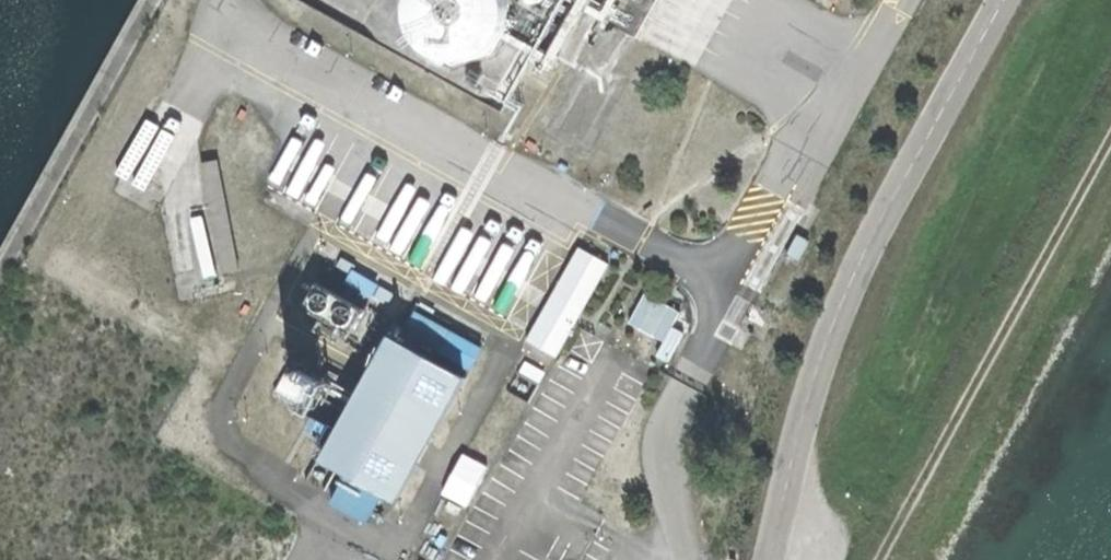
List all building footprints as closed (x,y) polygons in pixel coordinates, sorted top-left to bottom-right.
[(474,58),(486,39),(489,22),(485,3),(483,0),(393,0),(388,22),(391,40),(403,58),(419,69),(438,72),(459,68),(474,58)] [(229,201),(220,157),(204,160),(213,204),(229,201)] [(204,288),(224,285),(202,170),(182,174),(204,288)] [(513,355),(544,372),(599,273),(568,256),(513,355)] [(312,270),(305,283),(354,310),(361,298),(312,270)] [(281,320),(332,349),(349,319),(300,290),(281,320)] [(620,303),(606,329),(655,355),(669,329),(620,303)] [(388,347),(457,384),(469,361),(400,323),(388,347)] [(375,350),(307,474),(333,488),(370,508),(386,517),(453,392),(375,350)] [(272,402),(292,414),(303,394),(283,382),(272,402)] [(473,505),(493,465),(463,449),(442,489),(473,505)] [(370,508),(333,488),(318,516),(354,536),(370,508)]
